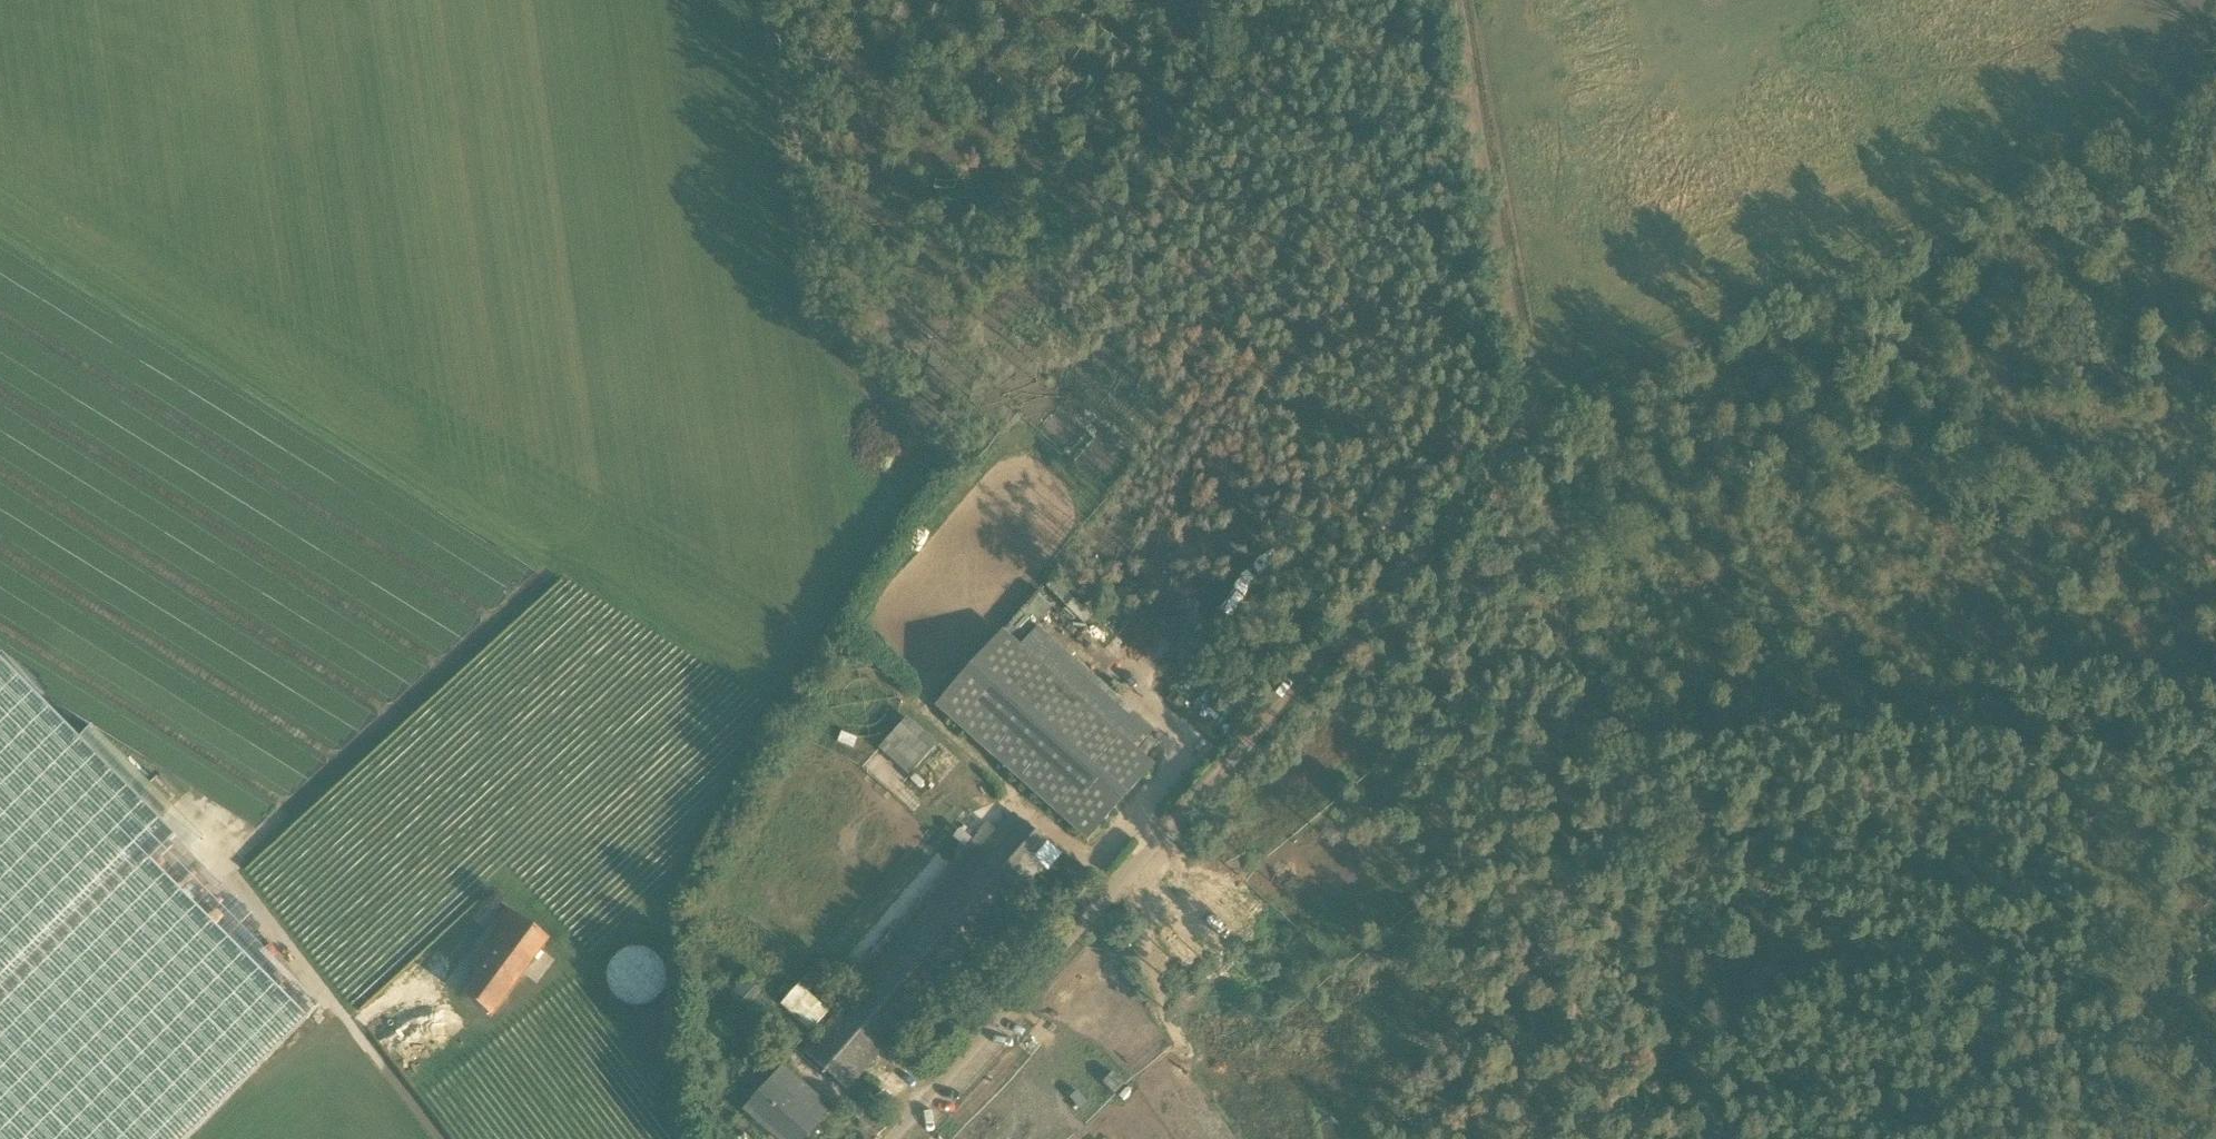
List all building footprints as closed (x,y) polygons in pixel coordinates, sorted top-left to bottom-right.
[(1154,767),(1137,752),(1020,648),(1002,632),(935,706),(1087,841),(1154,767)] [(320,1005),(242,926),(254,914),(191,851),(204,838),(94,728),(81,741),(0,659),(0,1138),(186,1138),(320,1005)] [(903,715),(873,748),(904,776),(934,744),(903,715)] [(847,1090),(1057,852),(1015,814),(803,1052),(847,1090)] [(491,1017),(548,939),(507,909),(467,963),(479,973),(462,996),(491,1017)] [(615,984),(650,977),(644,947),(609,955),(615,984)] [(726,995),(742,1008),(756,992),(740,978),(726,995)] [(776,1002),(809,1033),(828,1013),(795,982),(776,1002)] [(778,1138),(804,1138),(818,1123),(817,1123),(829,1109),(808,1090),(796,1103),(771,1082),(745,1112),(778,1138)] [(1080,1109),(1089,1102),(1079,1090),(1070,1098),(1080,1109)]
